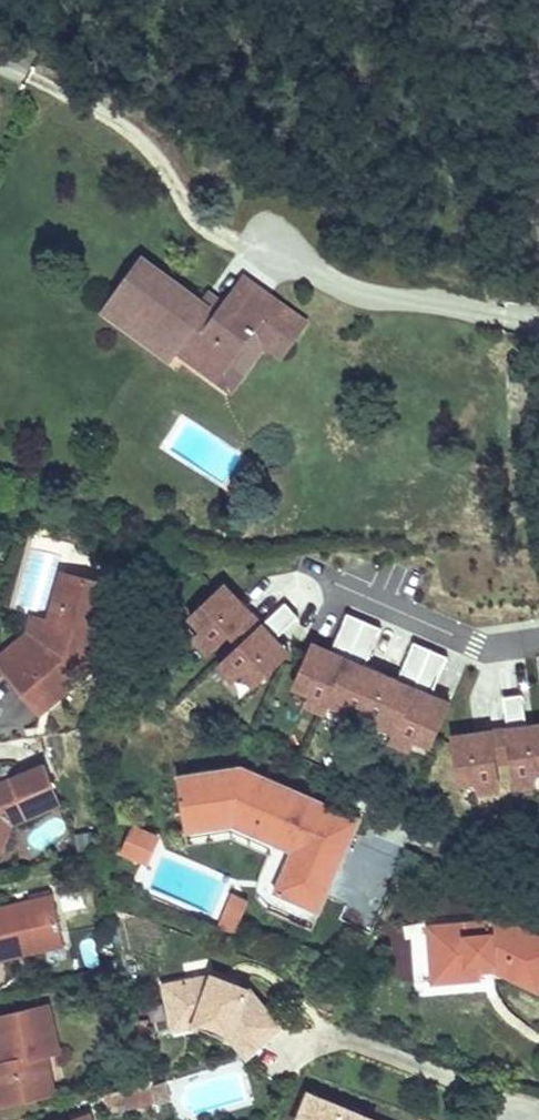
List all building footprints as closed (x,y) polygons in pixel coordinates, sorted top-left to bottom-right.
[(226,304),(211,293),(203,305),(146,263),(111,313),(169,355),(177,344),(221,376),(253,332),(265,341),(281,352),(304,321),(245,278),(226,304)] [(265,341),(253,332),(221,376),(233,385),(265,341)] [(89,670),(111,586),(62,573),(49,620),(41,618),(35,638),(39,643),(6,670),(41,711),(89,670)] [(296,652),(225,578),(188,614),(201,629),(189,641),(205,658),(230,634),(239,644),(210,672),(241,705),(296,652)] [(338,640),(370,651),(379,624),(347,613),(338,640)] [(41,618),(32,615),(28,631),(0,654),(0,663),(6,670),(39,643),(35,638),(41,618)] [(456,699),(311,636),(287,690),(305,698),(300,708),(326,720),(335,700),(400,729),(393,744),(409,751),(413,742),(434,751),(456,699)] [(413,641),(402,670),(437,683),(447,654),(413,641)] [(509,723),(527,718),(520,694),(502,700),(509,723)] [(452,734),(459,783),(478,780),(480,795),(501,792),(497,761),(511,759),(516,795),(538,792),(537,776),(538,776),(538,721),(452,734)] [(44,766),(0,783),(0,786),(3,794),(0,795),(0,845),(2,846),(11,825),(60,805),(44,766)] [(291,850),(274,890),(321,910),(354,833),(318,818),(325,802),(241,766),(177,775),(185,831),(234,825),(291,850)] [(360,817),(325,802),(318,818),(354,833),(360,817)] [(133,823),(121,851),(143,861),(155,833),(133,823)] [(321,910),(274,890),(266,909),(312,929),(321,910)] [(221,927),(239,931),(247,895),(229,891),(221,927)] [(53,895),(0,907),(0,959),(25,953),(23,947),(63,937),(53,895)] [(440,927),(442,943),(431,944),(434,981),(482,977),(480,961),(492,960),(493,966),(538,988),(538,938),(503,921),(440,927)] [(442,943),(440,927),(429,928),(431,944),(442,943)] [(63,937),(23,947),(25,953),(64,944),(63,937)] [(226,1030),(247,1054),(280,1027),(248,990),(236,993),(218,987),(212,976),(165,986),(171,1014),(193,1010),(197,1024),(206,1023),(226,1030)] [(221,979),(212,976),(218,987),(236,993),(248,990),(239,986),(221,979)] [(43,1095),(39,1073),(50,1071),(45,1054),(58,1051),(48,1006),(0,1016),(0,1105),(43,1095)] [(171,1014),(174,1029),(197,1024),(193,1010),(171,1014)] [(54,1093),(50,1071),(39,1073),(43,1095),(54,1093)] [(158,1103),(150,1082),(121,1093),(128,1113),(158,1103)] [(308,1090),(296,1119),(379,1119),(380,1118),(308,1090)]
